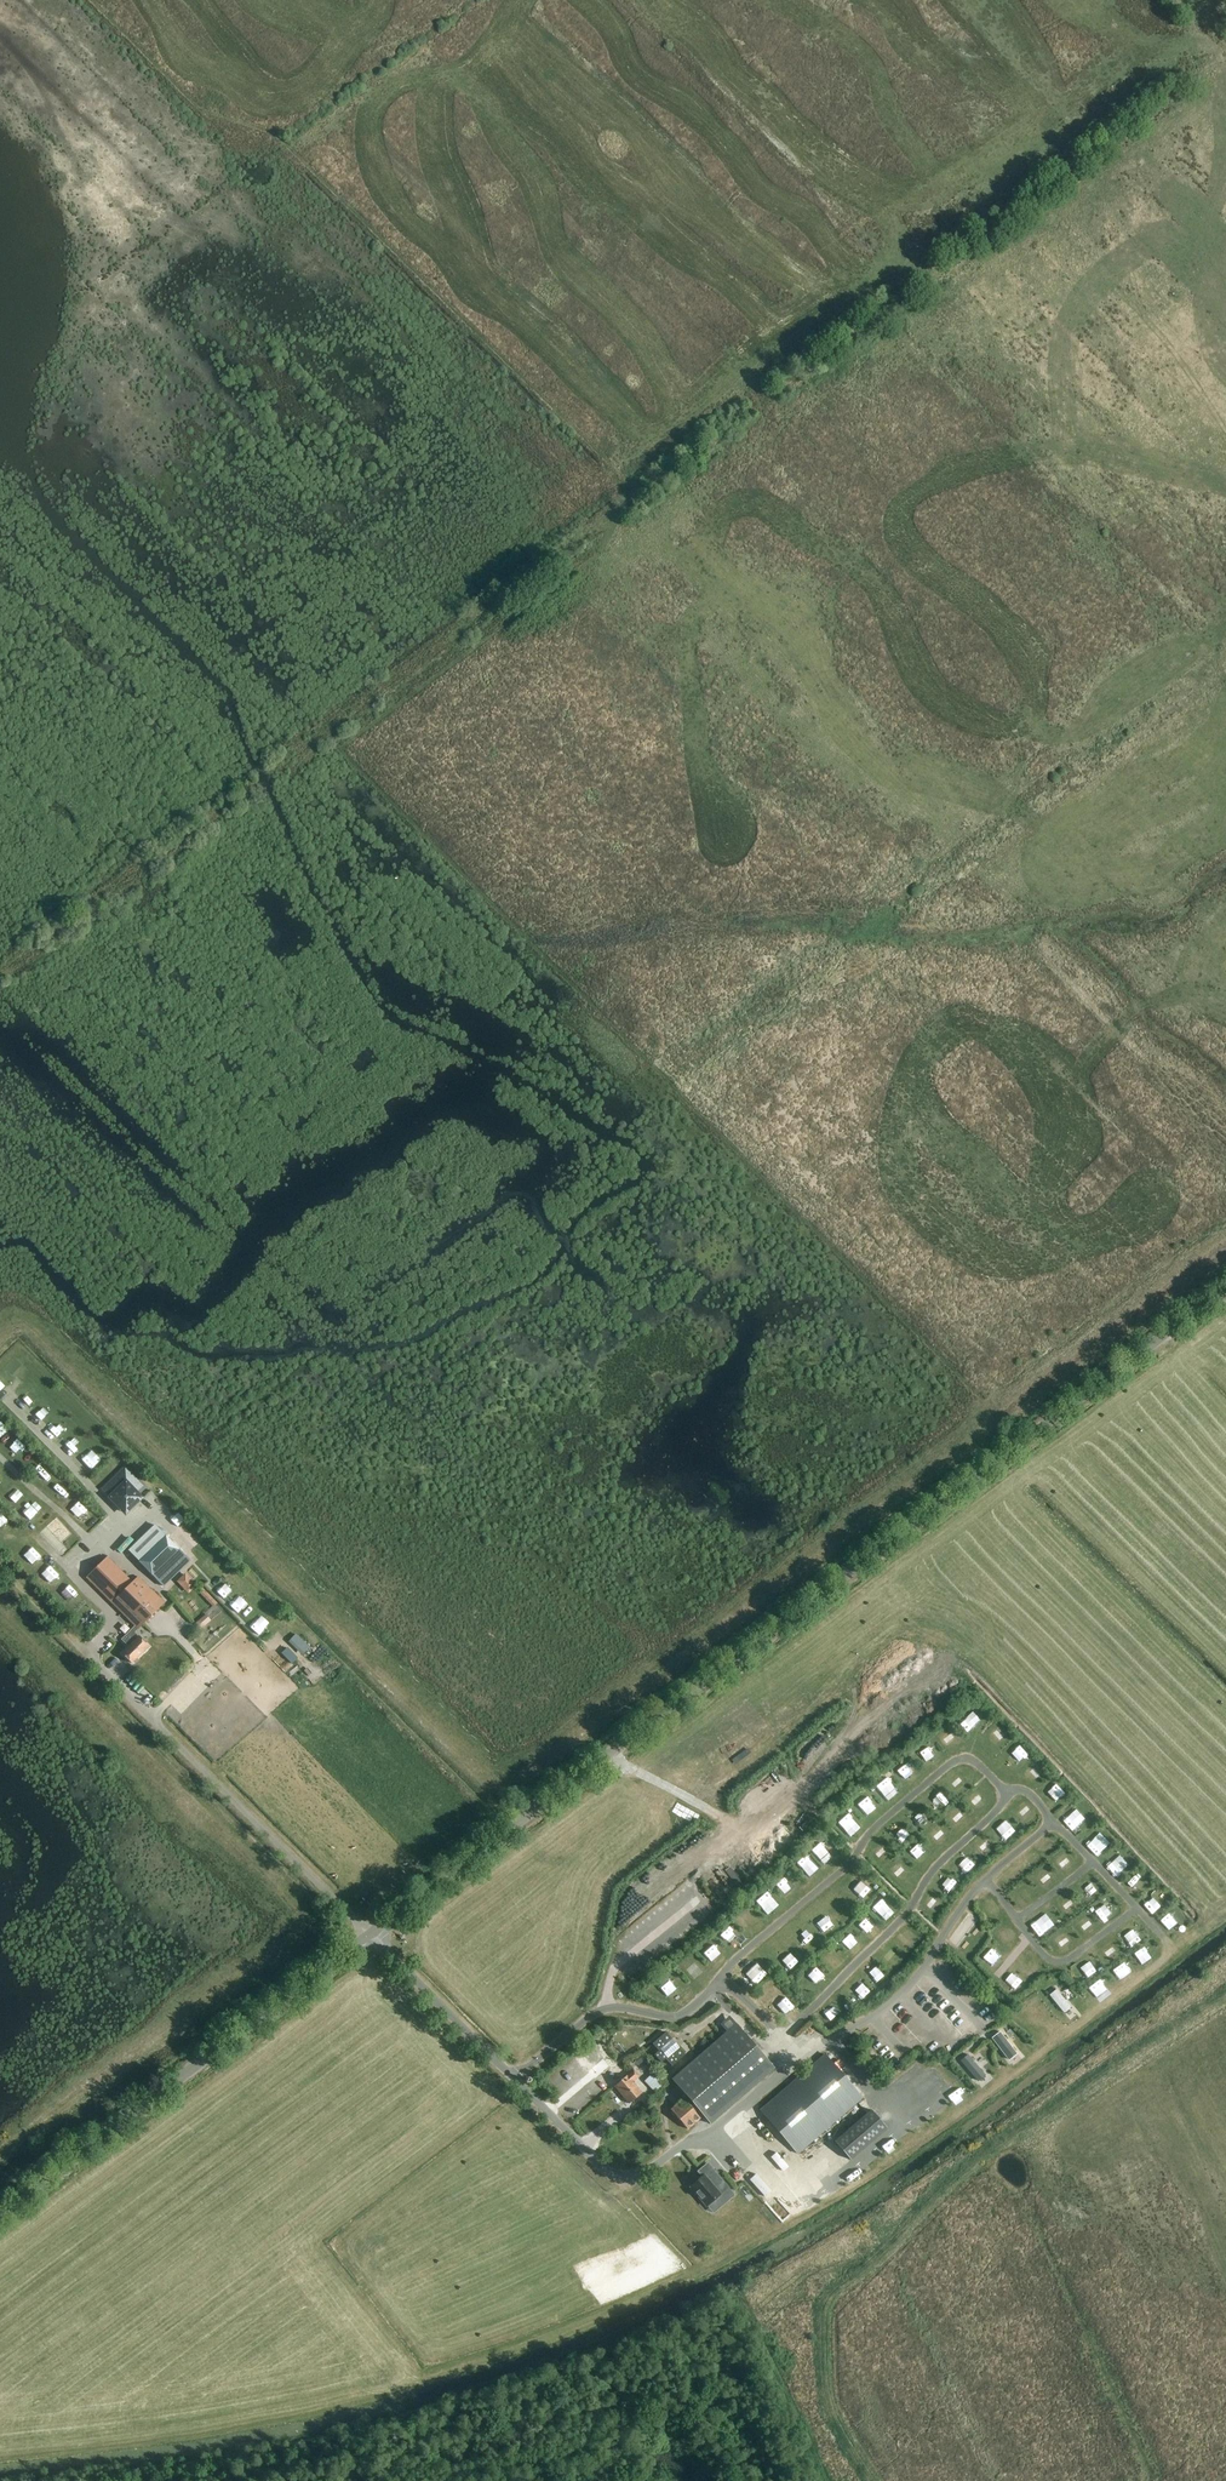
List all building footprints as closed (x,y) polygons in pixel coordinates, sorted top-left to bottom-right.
[(55,1444),(62,1437),(55,1429),(48,1436),(55,1444)] [(14,1456),(21,1466),(29,1460),(22,1450),(14,1456)] [(128,1510),(141,1498),(130,1486),(136,1480),(124,1468),(103,1489),(119,1506),(122,1503),(128,1510)] [(129,1551),(140,1562),(162,1585),(188,1559),(155,1526),(129,1551)] [(60,1527),(52,1535),(59,1542),(67,1534),(60,1527)] [(133,1582),(107,1557),(86,1578),(135,1625),(121,1640),(129,1648),(122,1654),(132,1664),(149,1647),(134,1633),(164,1602),(137,1577),(133,1582)] [(202,1589),(212,1580),(202,1570),(192,1579),(202,1589)] [(49,1571),(43,1577),(50,1585),(56,1579),(49,1571)] [(182,1575),(178,1579),(190,1591),(196,1585),(193,1581),(190,1584),(182,1575)] [(202,1596),(199,1600),(208,1608),(212,1603),(202,1596)] [(96,1613),(102,1607),(94,1599),(88,1605),(96,1613)] [(204,1626),(210,1620),(206,1615),(200,1621),(204,1626)] [(290,1639),(299,1648),(304,1653),(309,1647),(306,1644),(295,1634),(290,1639)] [(818,1845),(808,1852),(816,1863),(825,1856),(818,1845)] [(799,1860),(790,1868),(801,1879),(810,1870),(799,1860)] [(782,1897),(790,1891),(782,1882),(775,1888),(782,1897)] [(751,1906),(760,1914),(769,1904),(760,1896),(751,1906)] [(827,1908),(819,1914),(827,1924),(835,1918),(827,1908)] [(715,1933),(720,1943),(730,1939),(725,1928),(715,1933)] [(904,1932),(897,1939),(901,1944),(909,1938),(904,1932)] [(821,1956),(833,1969),(839,1963),(827,1950),(821,1956)] [(865,1984),(880,1979),(876,1968),(861,1972),(865,1984)] [(666,1978),(657,1987),(668,1999),(677,1991),(666,1978)] [(931,2015),(926,2019),(938,2032),(943,2027),(931,2015)] [(671,2079),(686,2097),(671,2112),(687,2129),(702,2116),(710,2125),(775,2068),(736,2023),(671,2079)] [(1044,2024),(1034,2029),(1040,2042),(1051,2037),(1044,2024)] [(652,2043),(659,2051),(654,2055),(661,2062),(665,2058),(672,2066),(685,2054),(666,2032),(652,2043)] [(916,2034),(910,2036),(916,2050),(922,2048),(916,2034)] [(643,2051),(638,2055),(643,2061),(648,2057),(643,2051)] [(798,2153),(863,2097),(825,2053),(760,2109),(798,2153)] [(970,2071),(975,2066),(963,2056),(959,2061),(970,2071)] [(630,2104),(642,2093),(632,2082),(638,2077),(632,2070),(614,2086),(630,2104)] [(655,2091),(665,2082),(655,2070),(645,2080),(655,2091)] [(871,2110),(834,2141),(850,2160),(887,2128),(871,2110)] [(742,2146),(743,2141),(730,2138),(729,2143),(742,2146)] [(716,2172),(722,2166),(716,2161),(711,2167),(716,2172)] [(714,2187),(722,2181),(707,2164),(699,2171),(703,2175),(690,2186),(706,2205),(720,2194),(714,2187)]
